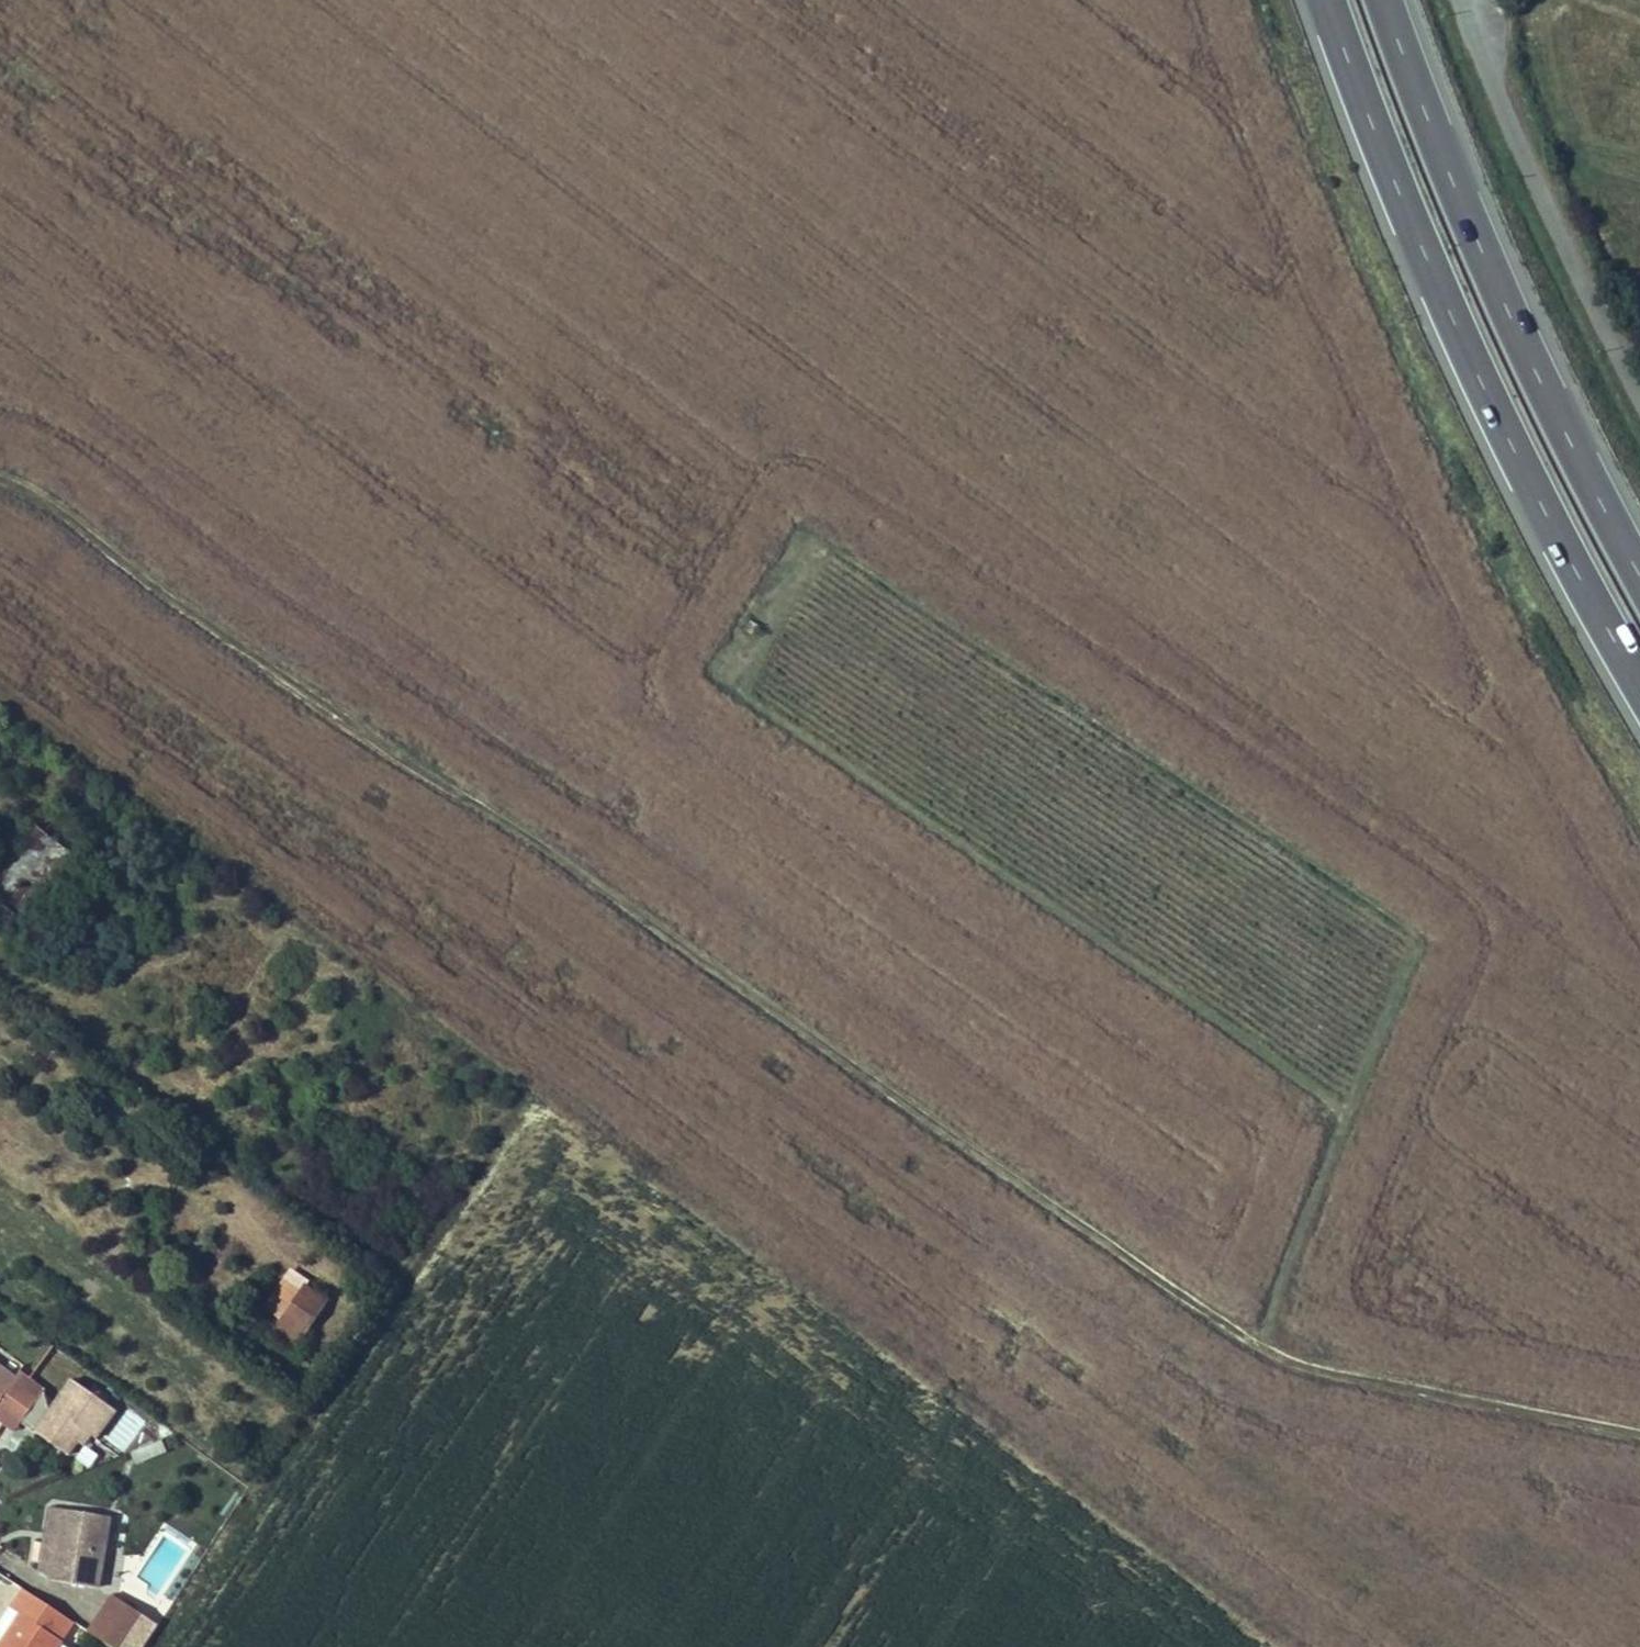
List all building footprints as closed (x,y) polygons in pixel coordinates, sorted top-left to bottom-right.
[(44,833),(56,818),(48,812),(37,827),(44,833)] [(96,847),(56,818),(44,833),(37,827),(18,851),(6,866),(0,875),(0,906),(23,923),(74,857),(82,863),(96,847)] [(6,866),(18,851),(10,846),(0,859),(0,861),(6,866)] [(306,1287),(272,1335),(292,1349),(326,1301),(306,1287)] [(21,1424),(44,1392),(20,1375),(15,1381),(0,1370),(0,1408),(21,1424)] [(71,1382),(34,1434),(67,1458),(77,1444),(84,1434),(95,1441),(115,1414),(71,1382)] [(14,1432),(21,1424),(0,1408),(0,1422),(14,1432)] [(90,1438),(84,1434),(77,1444),(82,1448),(90,1438)] [(164,1454),(159,1442),(133,1453),(137,1464),(164,1454)] [(109,1518),(59,1510),(48,1582),(97,1590),(109,1518)] [(2,1646),(58,1646),(60,1645),(74,1624),(24,1591),(12,1610),(22,1617),(12,1632),(2,1646)] [(88,1634),(108,1646),(119,1646),(139,1616),(112,1598),(88,1634)] [(12,1610),(9,1608),(0,1622),(0,1624),(12,1632),(22,1617),(12,1610)]
